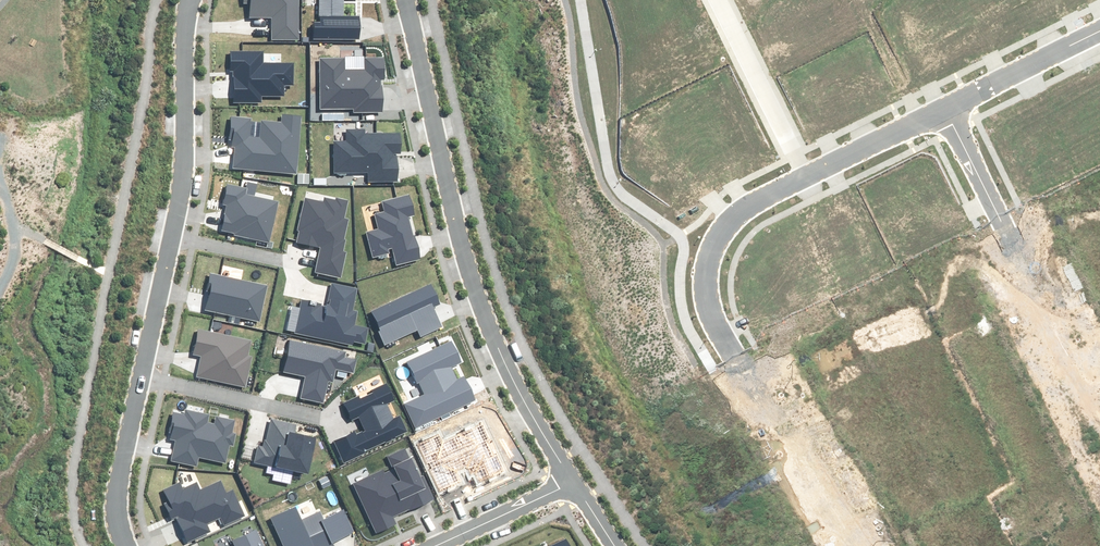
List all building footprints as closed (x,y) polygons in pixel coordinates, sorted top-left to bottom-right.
[(245,2),(250,2),(250,16),(271,16),(271,40),(298,40),(298,0),(245,0),(245,2)] [(314,38),(359,39),(359,17),(343,16),(343,0),(320,0),(320,22),(314,22),(314,38)] [(234,71),(234,102),(261,102),(261,97),(284,97),(284,85),(292,85),(292,63),(263,63),(263,52),(231,52),(231,71),(234,71)] [(365,58),(320,58),(320,109),(354,108),(354,112),(382,111),(382,79),(384,79),(384,58),(365,58)] [(235,147),(233,168),(296,174),(301,116),(282,115),(282,122),(261,121),(260,138),(251,137),(253,119),(232,118),(229,147),(235,147)] [(346,141),(334,141),(334,172),(369,172),(369,181),(397,180),(397,153),(401,153),(400,133),(365,133),(364,130),(346,130),(346,141)] [(247,188),(228,184),(223,205),(227,206),(221,232),(269,242),(277,202),(245,195),(247,188)] [(414,214),(409,195),(383,201),(386,212),(375,215),(379,230),(367,233),(373,257),(394,252),(397,265),(421,259),(415,236),(412,236),(407,216),(414,214)] [(323,202),(305,198),(298,231),(300,231),(297,243),(321,247),(316,272),(341,277),(346,253),(343,252),(346,239),(344,239),(348,220),(345,219),(348,200),(336,198),(336,200),(324,198),(323,202)] [(267,286),(211,274),(207,291),(211,291),(207,310),(260,322),(267,286)] [(352,311),(357,289),(332,284),(328,305),(302,300),(296,332),(353,344),(354,341),(364,343),(367,327),(355,325),(357,312),(352,311)] [(431,285),(371,312),(380,331),(379,331),(385,344),(418,329),(419,330),(421,336),(442,327),(433,306),(440,303),(431,285)] [(250,341),(199,330),(193,354),(201,355),(197,376),(246,387),(252,358),(247,356),(250,341)] [(345,352),(289,341),(283,372),(305,376),(301,398),(323,402),(327,382),(332,383),(335,369),(353,372),(355,360),(344,358),(345,352)] [(452,342),(407,362),(423,395),(404,404),(415,427),(476,400),(465,376),(456,380),(450,367),(461,362),(452,342)] [(394,400),(387,385),(344,405),(351,420),(359,417),(364,428),(355,432),(334,441),(344,462),(365,453),(364,451),(385,442),(386,442),(407,433),(399,416),(392,420),(385,404),(394,400)] [(176,441),(172,461),(197,466),(199,457),(226,463),(230,445),(234,445),(236,433),(232,433),(235,421),(216,417),(214,425),(207,423),(209,415),(186,410),(185,414),(175,412),(169,439),(176,441)] [(296,425),(272,419),(267,441),(265,440),(263,447),(259,446),(255,462),(308,474),(316,438),(294,434),(296,425)] [(440,434),(418,444),(439,492),(473,477),(477,485),(504,473),(482,424),(443,441),(440,434)] [(393,467),(354,484),(376,534),(397,525),(393,516),(433,499),(414,457),(409,459),(405,450),(388,458),(393,467)] [(176,517),(188,542),(210,531),(207,524),(220,517),(224,525),(244,516),(233,490),(226,493),(220,481),(201,490),(198,483),(183,490),(180,483),(164,490),(170,502),(165,504),(172,519),(176,517)] [(271,518),(283,545),(333,545),(334,545),(333,542),(353,533),(343,512),(324,520),(320,512),(301,520),(296,507),(271,518)] [(257,530),(233,541),(235,545),(264,545),(257,530)]
